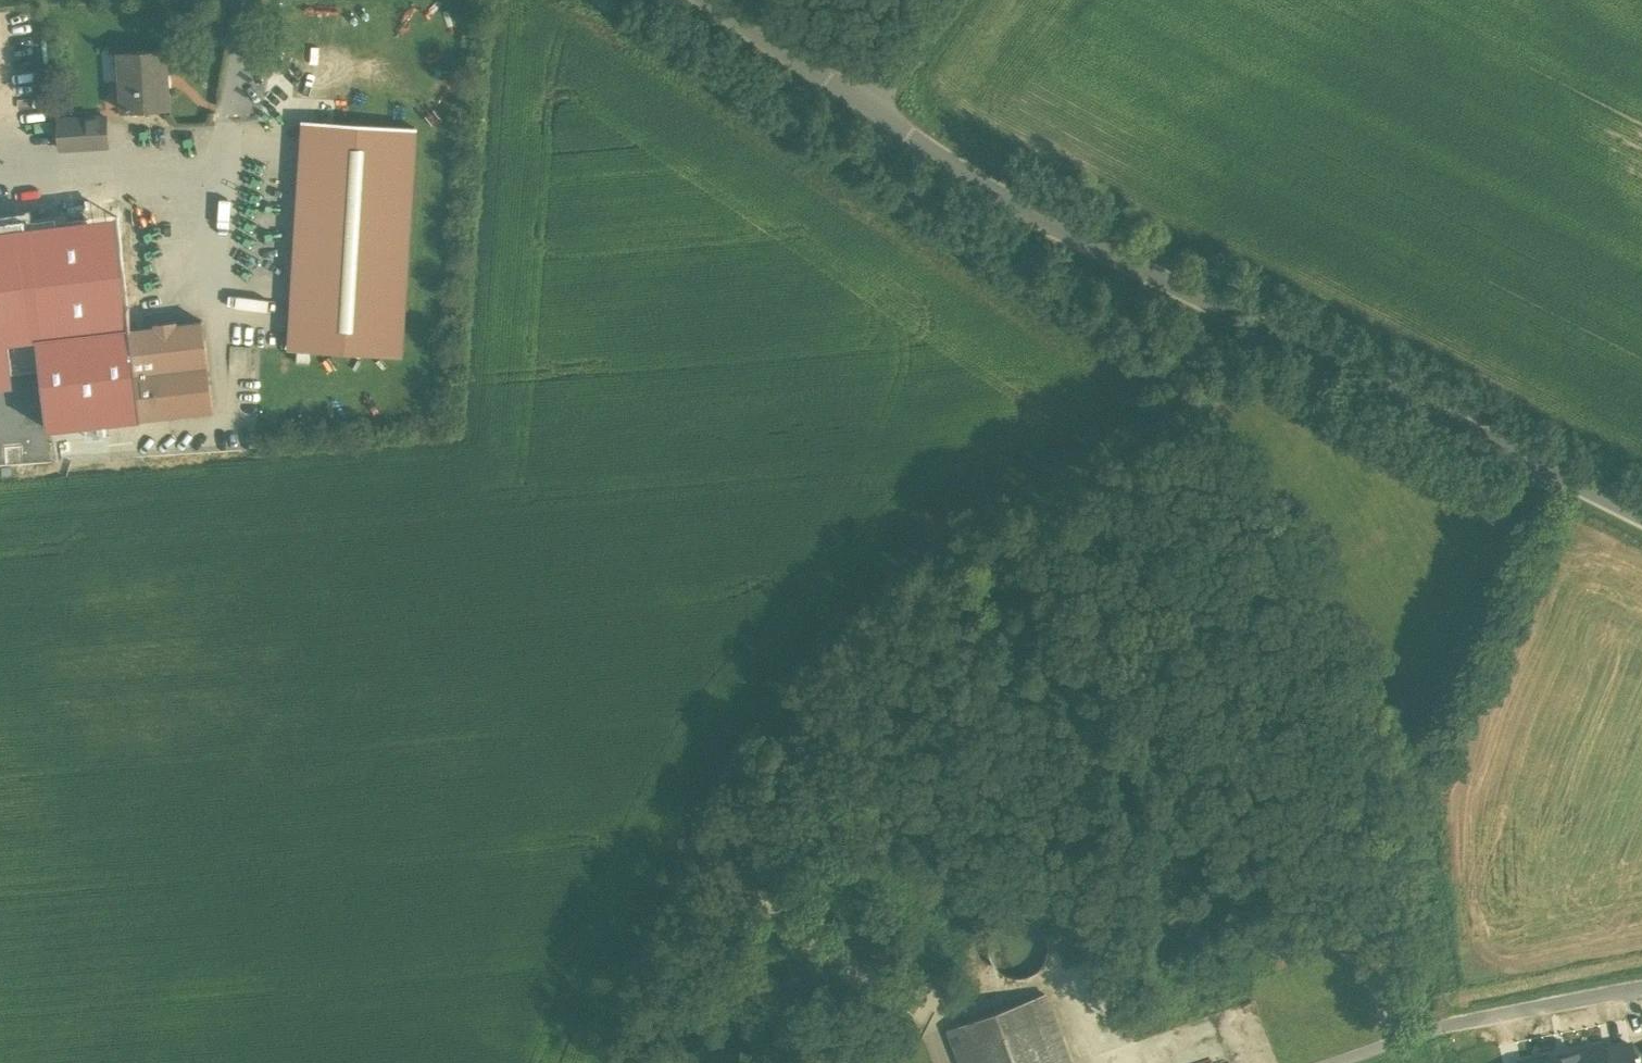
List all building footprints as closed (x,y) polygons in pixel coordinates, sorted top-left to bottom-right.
[(166,46),(117,49),(122,113),(171,109),(166,46)] [(46,117),(47,150),(103,148),(101,114),(46,117)] [(411,129),(294,122),(279,349),(396,356),(411,129)] [(132,316),(118,194),(64,199),(66,209),(76,306),(88,414),(139,406),(138,382),(212,374),(204,308),(132,316)] [(0,216),(0,345),(34,341),(31,311),(76,306),(66,209),(0,216)] [(944,1036),(954,1062),(1067,1062),(1042,999),(944,1036)] [(1586,1061),(1586,1062),(1626,1062),(1624,1053),(1586,1061)]
